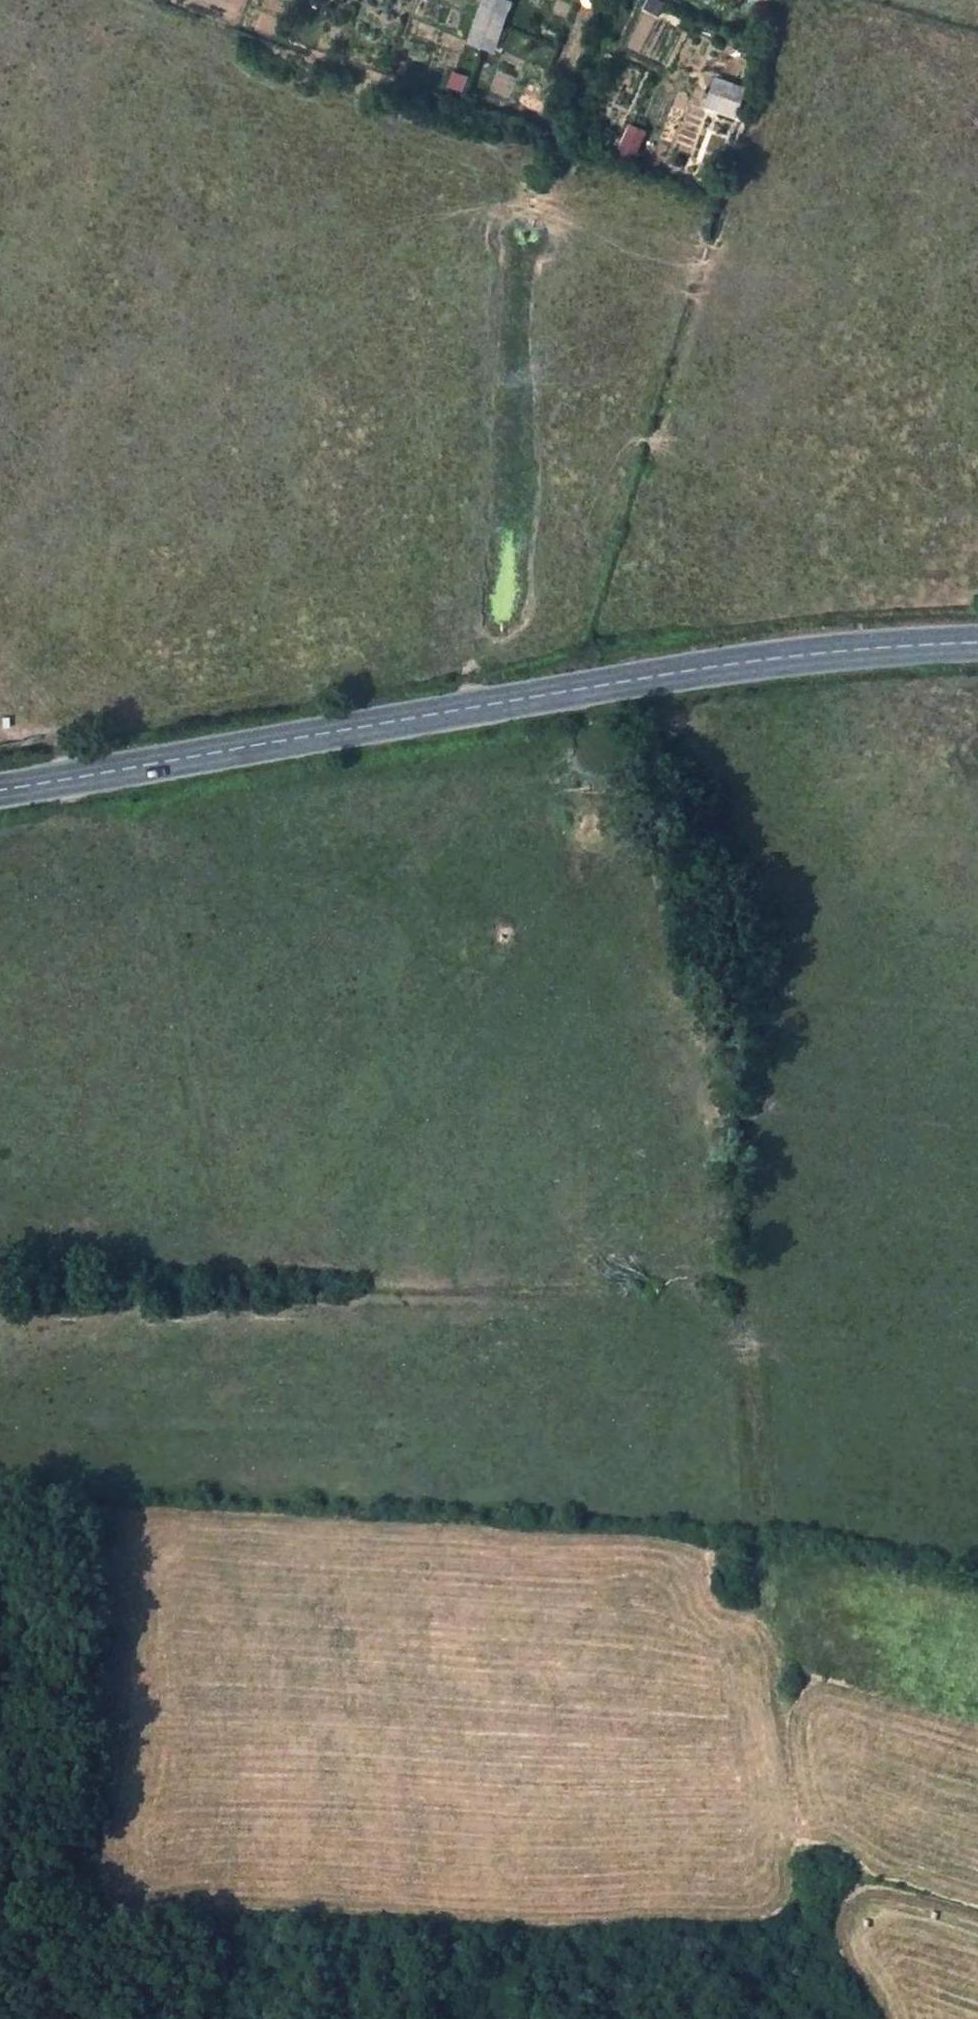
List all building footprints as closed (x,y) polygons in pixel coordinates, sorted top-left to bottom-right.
[(511,0),(488,0),(473,40),(499,48),(516,2),(511,0)] [(733,117),(746,87),(713,73),(700,104),(733,117)] [(633,156),(645,129),(628,122),(617,149),(633,156)]
